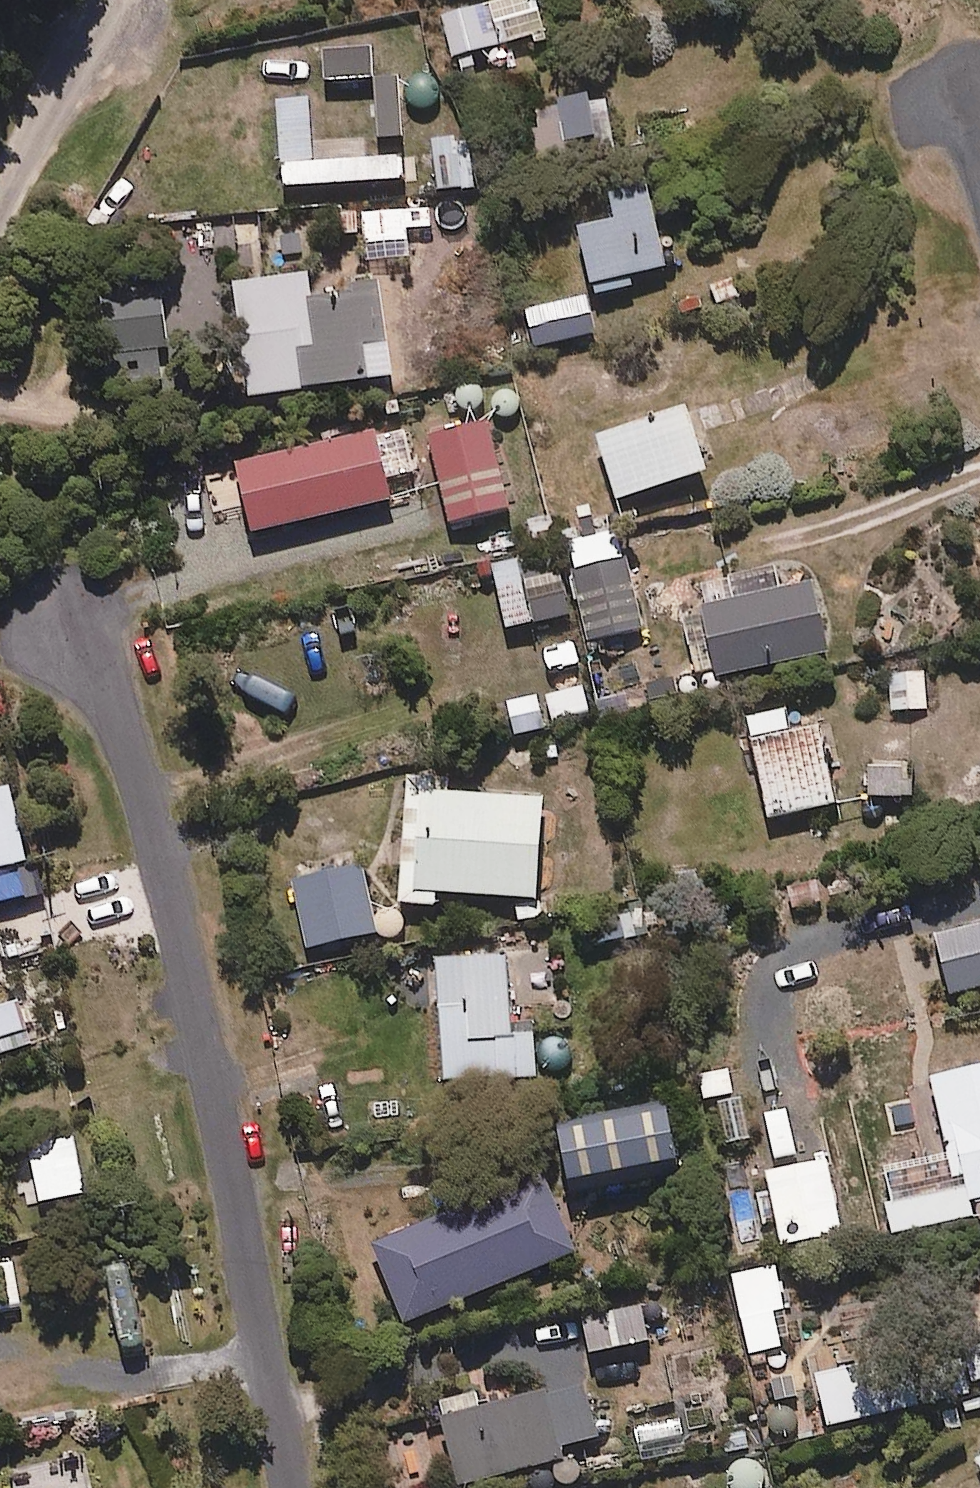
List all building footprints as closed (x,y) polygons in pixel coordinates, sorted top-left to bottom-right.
[(539,0),(509,0),(445,17),(455,57),(548,33),(539,0)] [(606,152),(600,97),(534,104),(540,159),(606,152)] [(668,269),(652,188),(614,195),(619,222),(585,228),(598,295),(635,288),(633,275),(668,269)] [(434,228),(434,212),(367,214),(369,260),(410,259),(409,229),(434,228)] [(341,290),(338,272),(235,287),(252,397),(397,375),(384,284),(341,290)] [(79,300),(83,354),(117,352),(119,386),(170,383),(164,295),(79,300)] [(598,334),(591,299),(530,311),(537,345),(598,334)] [(710,472),(689,409),(600,438),(620,501),(710,472)] [(514,509),(494,424),(433,438),(452,523),(514,509)] [(395,499),(378,431),(239,466),(256,534),(395,499)] [(527,580),(523,561),(496,568),(511,630),(574,615),(564,572),(527,580)] [(648,630),(636,562),(579,571),(590,640),(648,630)] [(815,585),(778,592),(774,570),(739,577),(744,601),(707,608),(720,676),(829,654),(815,585)] [(577,638),(545,648),(554,676),(587,666),(577,638)] [(929,709),(926,672),(892,675),(895,712),(929,709)] [(794,733),(789,710),(750,718),(772,819),(838,805),(821,727),(794,733)] [(911,763),(871,765),(872,799),(913,797),(911,763)] [(511,919),(549,921),(550,902),(540,902),(545,800),(451,795),(452,782),(410,779),(403,905),(438,907),(439,894),(513,898),(511,919)] [(14,787),(0,790),(0,868),(30,862),(14,787)] [(378,936),(366,869),(297,881),(309,948),(378,936)] [(622,910),(590,912),(592,946),(624,944),(622,910)] [(937,934),(955,996),(979,989),(979,922),(937,934)] [(7,951),(0,953),(0,1043),(30,1035),(7,951)] [(508,955),(441,958),(448,1081),(539,1076),(537,1036),(513,1038),(508,955)] [(974,1203),(979,1202),(979,1069),(936,1079),(953,1155),(888,1170),(903,1235),(978,1217),(974,1203)] [(680,1177),(670,1115),(561,1133),(571,1195),(680,1177)] [(844,1235),(830,1162),(770,1173),(784,1246),(844,1235)] [(577,1255),(544,1176),(375,1246),(408,1324),(577,1255)] [(786,1307),(777,1268),(735,1277),(752,1355),(784,1348),(776,1310),(786,1307)] [(964,1347),(977,1388),(979,1387),(979,1342),(964,1347)] [(971,1395),(961,1348),(891,1362),(901,1410),(971,1395)] [(884,1368),(822,1383),(833,1427),(894,1413),(884,1368)] [(464,1487),(568,1459),(565,1449),(606,1438),(592,1383),(447,1421),(464,1487)] [(442,1432),(393,1445),(405,1487),(457,1487),(442,1432)] [(733,1464),(734,1487),(774,1487),(772,1461),(733,1464)]
